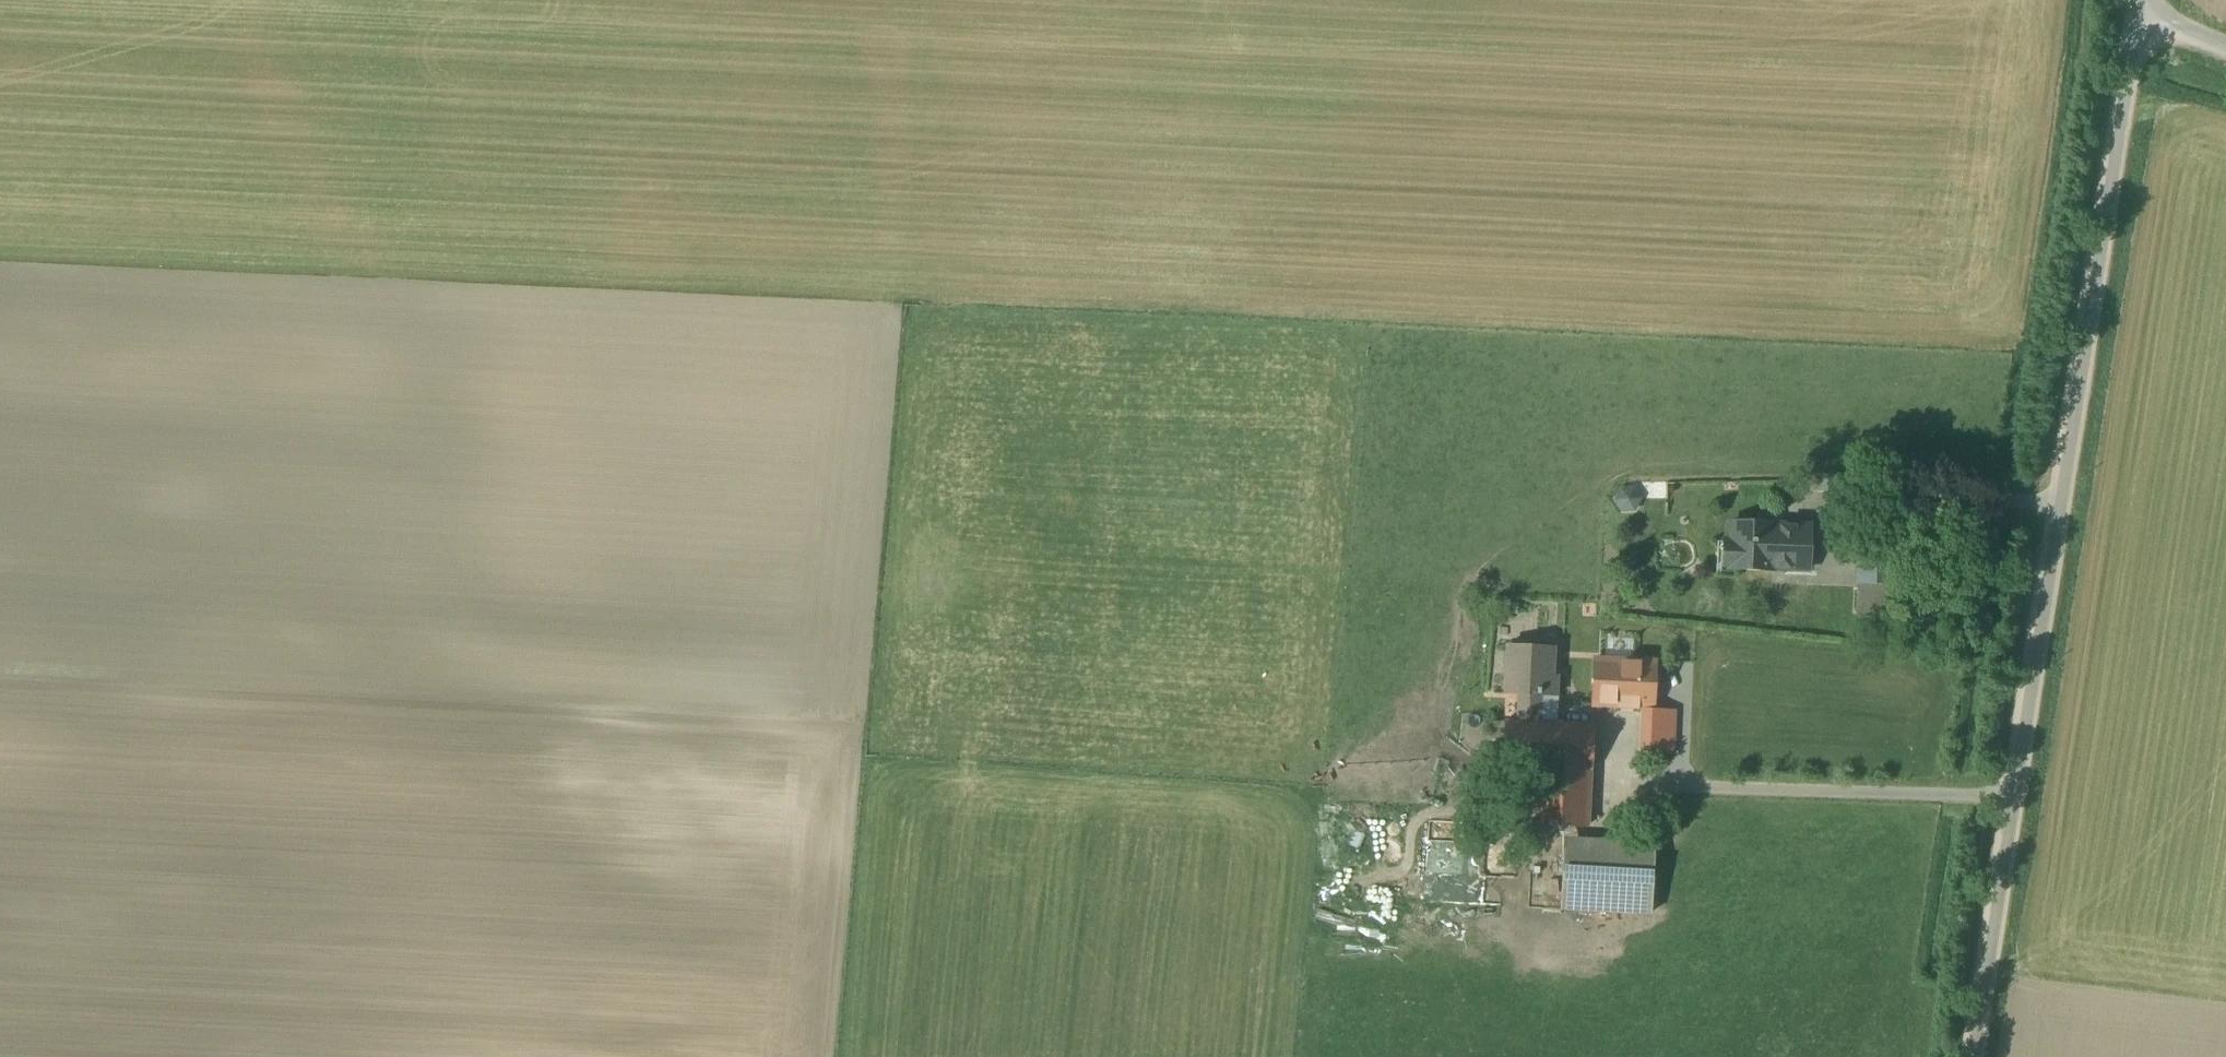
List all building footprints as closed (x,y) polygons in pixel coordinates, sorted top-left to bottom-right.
[(1774,525),(1731,523),(1730,540),(1725,540),(1724,543),(1718,543),(1717,568),(1773,570),(1773,568),(1808,569),(1810,527),(1774,526),(1774,525)] [(1877,615),(1879,564),(1859,563),(1857,614),(1877,615)] [(1520,695),(1519,723),(1539,724),(1541,696),(1556,696),(1557,677),(1553,677),(1554,647),(1509,645),(1507,694),(1520,695)] [(1653,672),(1595,668),(1592,707),(1650,711),(1653,672)] [(1519,723),(1493,722),(1492,739),(1504,739),(1503,765),(1536,767),(1534,824),(1588,827),(1593,727),(1539,724),(1519,723)] [(1652,848),(1563,843),(1559,910),(1649,915),(1652,848)]
